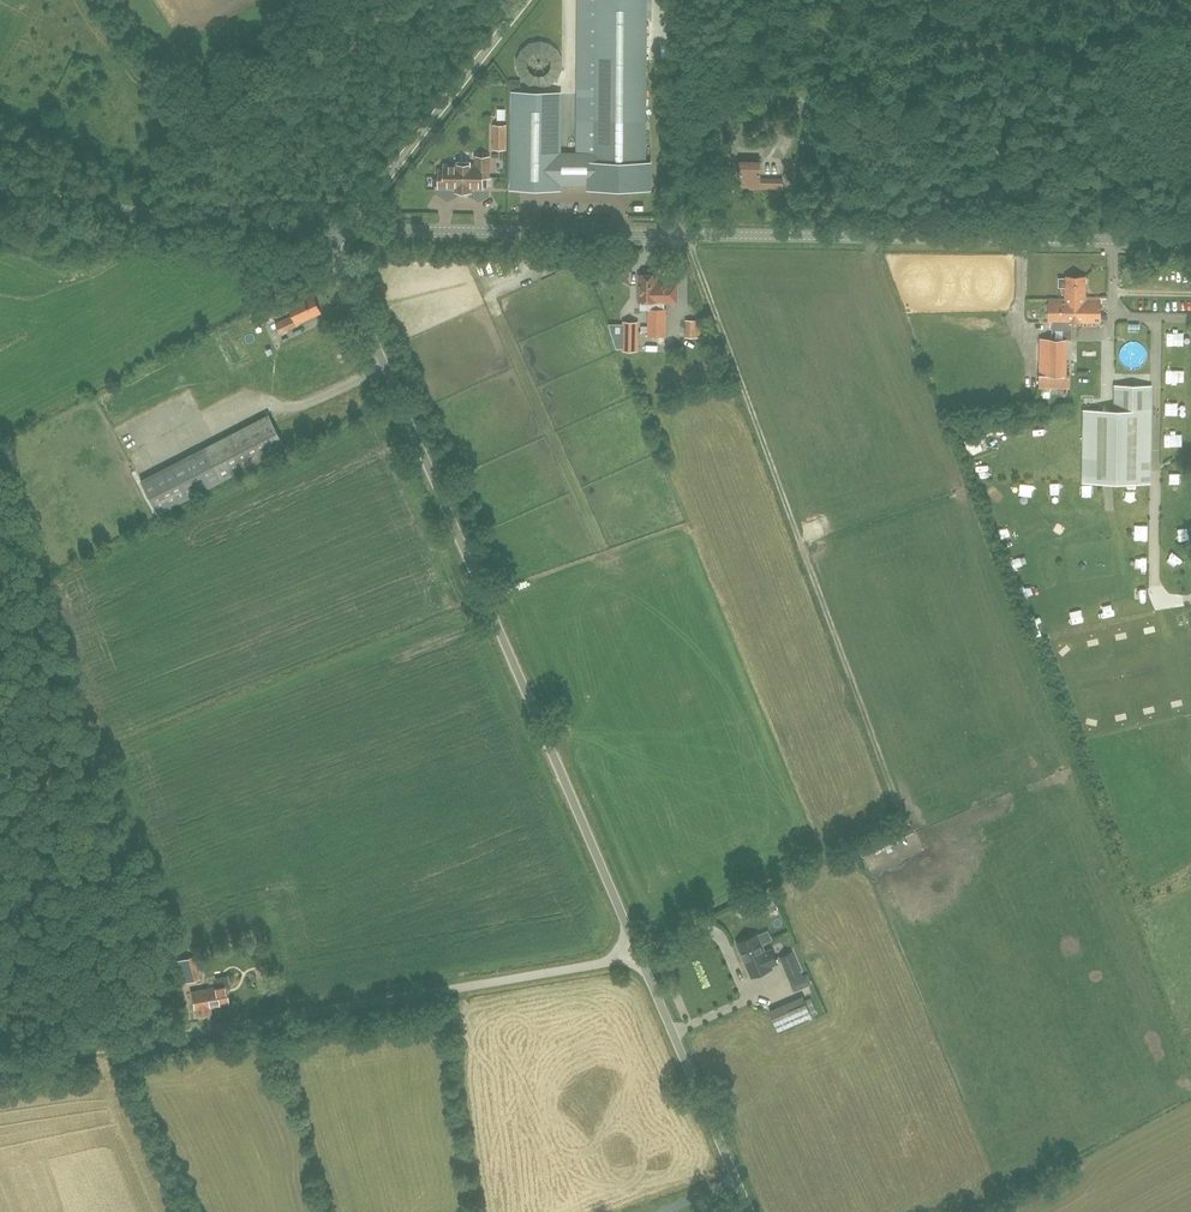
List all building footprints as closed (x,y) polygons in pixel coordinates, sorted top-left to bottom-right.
[(639,188),(650,188),(650,163),(645,163),(646,0),(579,0),(578,154),(559,153),(560,94),(513,94),(511,189),(559,189),(559,184),(588,184),(588,187),(599,187),(603,181),(606,183),(609,184),(612,186),(616,186),(619,186),(623,186),(626,186),(629,185),(632,183),(635,181),(639,188)] [(520,80),(557,87),(565,47),(527,40),(520,80)] [(789,135),(791,120),(779,118),(777,134),(789,135)] [(493,149),(505,149),(505,125),(494,125),(493,149)] [(476,157),(476,165),(470,165),(470,162),(457,161),(457,165),(444,164),(444,170),(439,170),(439,187),(456,187),(456,192),(470,192),(470,188),(482,188),(482,177),(488,177),(488,157),(476,157)] [(782,189),(782,179),(760,179),(760,162),(741,161),(741,186),(757,187),(757,189),(782,189)] [(792,189),(804,190),(805,163),(793,163),(792,189)] [(599,196),(576,198),(576,204),(599,203),(599,196)] [(483,265),(477,267),(482,281),(489,279),(483,265)] [(1127,285),(1142,285),(1142,271),(1128,271),(1127,285)] [(1165,284),(1165,272),(1154,272),(1154,284),(1165,284)] [(655,302),(655,293),(660,293),(660,284),(656,284),(656,275),(639,275),(639,301),(650,302),(649,309),(648,309),(648,336),(665,336),(666,309),(660,309),(660,302),(655,302)] [(1066,287),(1065,299),(1065,300),(1073,300),(1073,322),(1100,323),(1101,300),(1085,300),(1085,277),(1066,276),(1066,278),(1058,278),(1058,287),(1066,287)] [(655,293),(655,302),(660,302),(676,302),(676,284),(660,284),(660,293),(655,293)] [(296,323),(321,313),(312,293),(288,304),(293,316),(275,323),(280,333),(297,326),(296,323)] [(1065,300),(1065,299),(1050,299),(1049,322),(1052,322),(1052,332),(1072,332),(1072,322),(1073,322),(1073,300),(1065,300)] [(258,321),(283,310),(279,300),(254,311),(258,321)] [(697,321),(685,321),(685,338),(702,339),(702,325),(697,325),(697,321)] [(637,351),(637,322),(624,322),(623,350),(637,351)] [(1162,442),(1190,443),(1190,323),(1163,322),(1162,442)] [(1070,377),(1067,376),(1067,339),(1039,339),(1039,388),(1070,389),(1070,377)] [(1151,386),(1115,386),(1114,411),(1084,411),(1083,483),(1151,484),(1151,386)] [(270,415),(205,448),(141,482),(158,514),(286,447),(270,415)] [(1137,485),(1138,498),(1151,498),(1150,484),(1137,485)] [(1104,546),(1088,549),(1089,555),(1105,553),(1104,546)] [(1137,576),(1131,587),(1143,595),(1149,583),(1137,576)] [(770,966),(777,964),(771,950),(765,953),(761,944),(772,940),(768,930),(737,943),(751,977),(771,968),(770,966)] [(791,953),(780,957),(790,979),(801,975),(791,953)] [(185,983),(200,979),(194,956),(179,960),(185,983)] [(793,981),(797,991),(813,984),(809,974),(793,981)] [(226,1001),(224,987),(192,993),(195,1007),(197,1015),(210,1012),(208,1005),(226,1001)] [(802,997),(769,1011),(778,1031),(811,1017),(802,997)]
